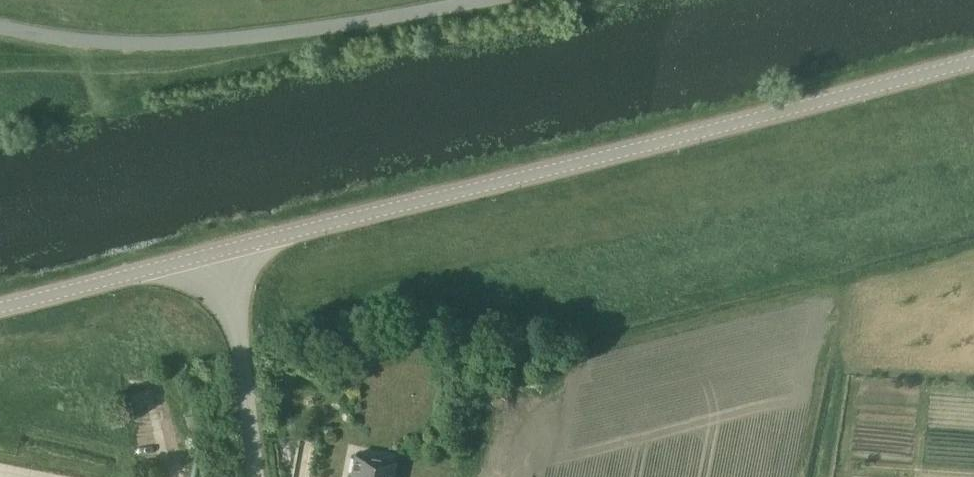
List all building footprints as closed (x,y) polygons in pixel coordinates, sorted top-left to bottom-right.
[(350,476),(392,476),(396,461),(385,459),(385,458),(365,454),(365,455),(355,453),(350,476)]
